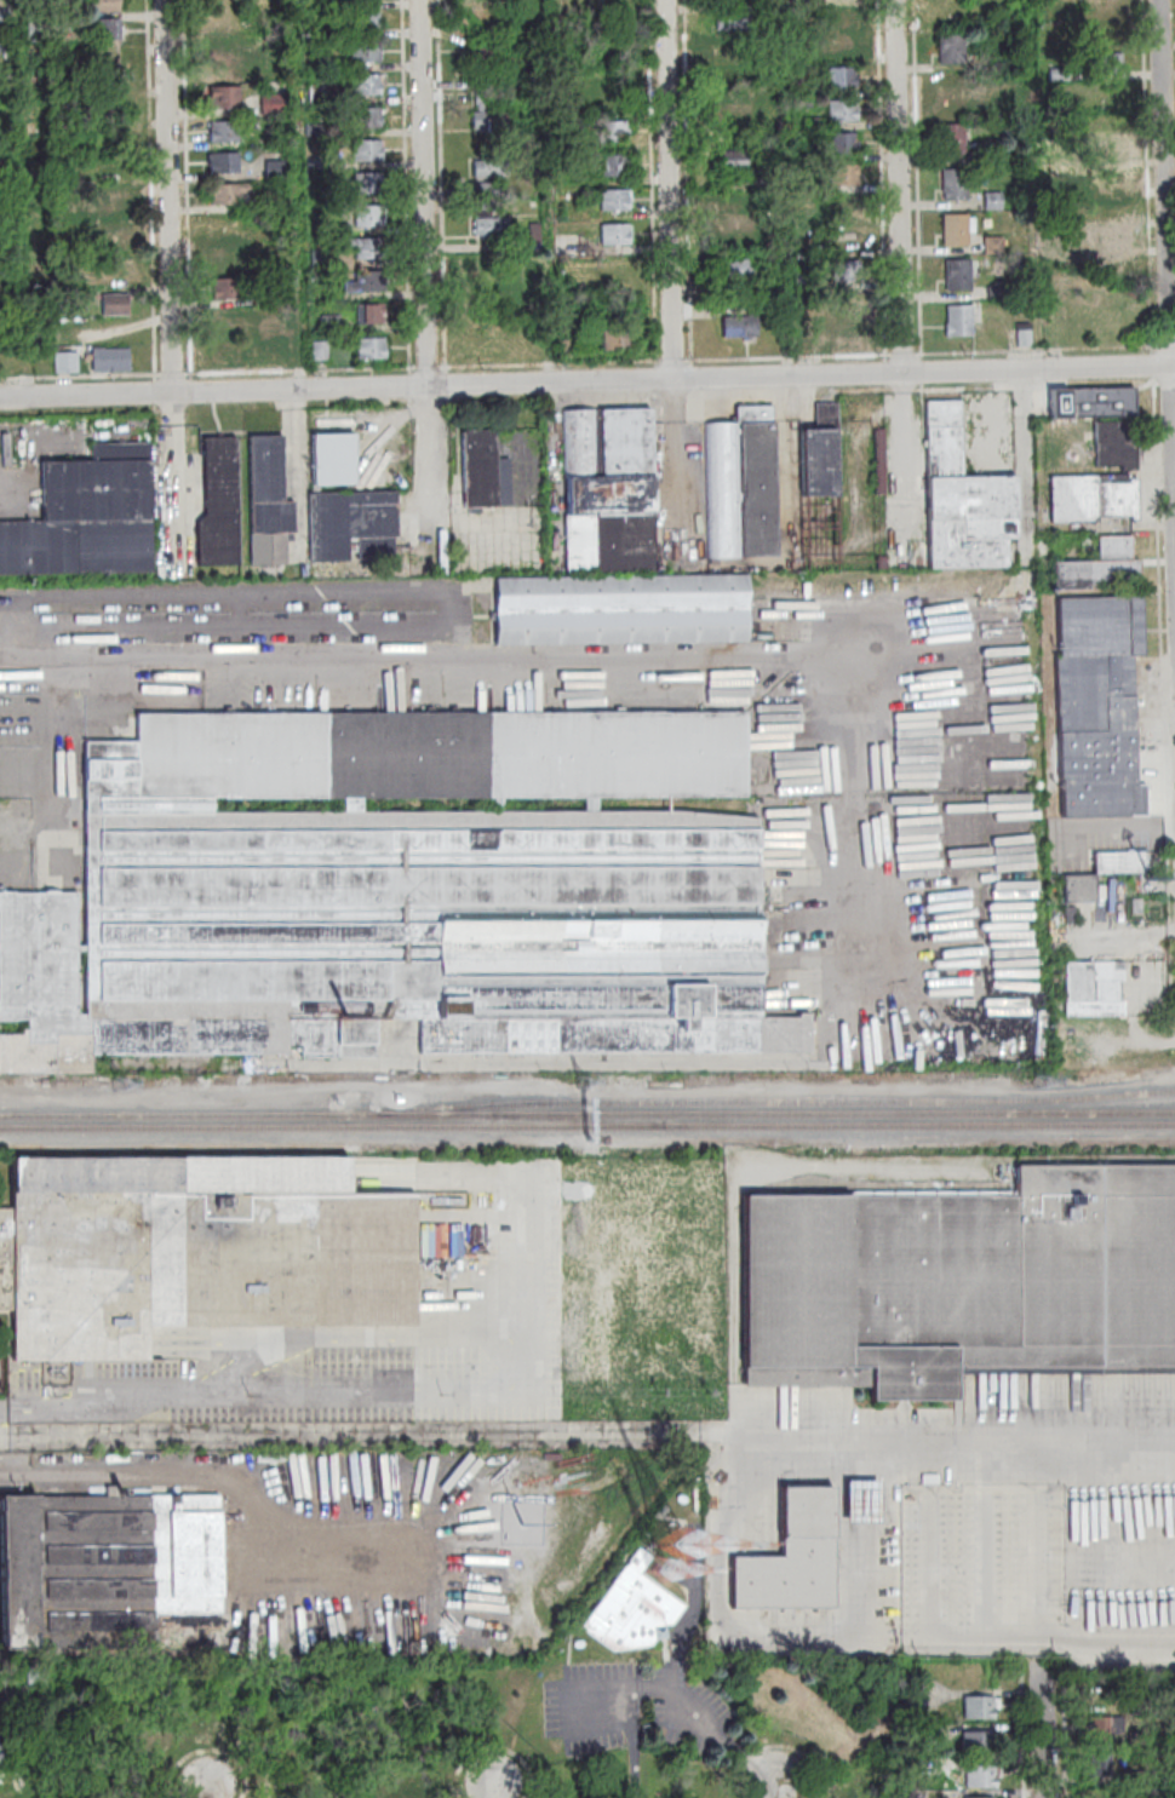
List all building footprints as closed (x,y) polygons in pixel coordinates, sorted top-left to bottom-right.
[(94,15),(94,0),(120,0),(121,13),(94,15)] [(828,4),(828,24),(858,24),(858,4),(828,4)] [(10,23),(0,23),(0,10),(8,10),(10,23)] [(751,10),(717,10),(717,30),(751,30),(751,10)] [(345,13),(379,12),(380,33),(346,34),(345,13)] [(93,21),(120,19),(121,41),(94,41),(93,21)] [(855,55),(855,32),(829,32),(829,55),(855,55)] [(940,34),(965,34),(965,65),(940,65),(940,34)] [(626,62),(626,35),(594,35),(594,62),(626,62)] [(351,42),(380,42),(380,64),(351,64),(351,42)] [(207,44),(237,44),(237,69),(208,69),(207,44)] [(717,67),(749,67),(749,45),(717,45),(717,67)] [(471,52),(478,52),(477,48),(493,48),(493,53),(505,52),(505,69),(471,69),(471,52)] [(1118,68),(1118,75),(1094,76),(1094,56),(1123,54),(1123,68),(1118,68)] [(311,58),(334,58),(334,71),(311,71),(311,58)] [(829,91),(827,69),(855,69),(855,75),(856,75),(856,90),(829,91)] [(1050,70),(1070,69),(1070,82),(1050,82),(1050,70)] [(352,97),(352,75),(379,75),(379,85),(380,85),(380,97),(352,97)] [(471,77),(492,77),(492,91),(472,91),(471,77)] [(939,98),(939,80),(964,80),(965,111),(938,111),(938,109),(933,109),(933,98),(939,98)] [(309,85),(329,85),(329,100),(309,102),(309,85)] [(598,87),(625,87),(626,94),(627,94),(627,109),(598,109),(598,87)] [(206,88),(240,88),(240,110),(206,110),(206,88)] [(474,93),(492,93),(492,105),(485,105),(485,113),(506,113),(508,133),(486,133),(485,132),(480,132),(480,130),(472,130),(472,113),(477,113),(476,107),(474,107),(474,93)] [(719,124),(744,124),(744,95),(719,95),(719,124)] [(262,96),(283,96),(283,116),(263,117),(262,96)] [(829,123),(829,102),(856,100),(856,109),(858,109),(858,122),(829,123)] [(566,104),(584,105),(585,120),(566,119),(566,104)] [(980,107),(997,105),(998,119),(981,119),(980,107)] [(354,130),(354,109),(380,109),(380,116),(382,116),(382,130),(354,130)] [(804,119),(821,119),(821,131),(804,131),(804,119)] [(211,123),(237,122),(239,144),(212,144),(211,123)] [(598,122),(626,122),(626,130),(629,128),(630,134),(627,134),(627,143),(598,143),(598,122)] [(306,125),(323,125),(323,137),(306,138),(306,125)] [(965,125),(967,156),(941,157),(940,125),(965,125)] [(830,134),(858,133),(858,155),(830,155),(830,134)] [(354,163),(354,142),(380,140),(382,149),(383,149),(383,162),(354,163)] [(15,161),(0,161),(0,143),(13,143),(15,161)] [(720,153),(753,150),(755,171),(721,173),(720,153)] [(211,154),(239,154),(240,174),(212,174),(212,168),(208,168),(207,156),(211,156),(211,154)] [(481,157),(508,156),(508,179),(474,179),(472,162),(480,162),(481,157)] [(600,156),(600,178),(630,178),(629,167),(627,167),(627,156),(600,156)] [(265,162),(286,162),(286,180),(266,180),(265,162)] [(858,174),(859,174),(859,186),(832,186),(831,165),(858,165),(858,174)] [(945,195),(942,195),(942,171),(968,170),(968,201),(945,202),(945,195)] [(355,174),(382,174),(382,195),(355,196),(355,174)] [(477,195),(503,195),(503,183),(477,183),(477,195)] [(211,186),(252,185),(252,194),(240,195),(240,206),(212,207),(211,186)] [(745,207),(745,188),(723,188),(723,207),(745,207)] [(603,191),(629,190),(629,191),(632,191),(632,199),(630,200),(630,212),(601,213),(601,194),(603,191)] [(985,194),(1002,194),(1003,212),(985,212),(985,194)] [(832,197),(859,197),(859,219),(832,219),(832,197)] [(262,200),(279,199),(279,211),(262,211),(262,200)] [(356,207),(383,207),(383,214),(384,214),(384,228),(356,229),(356,207)] [(756,213),(721,213),(721,234),(756,234),(756,213)] [(969,219),(975,219),(975,234),(969,234),(969,247),(944,247),(944,216),(969,216),(969,219)] [(474,220),(509,219),(509,240),(482,241),(482,237),(475,237),(474,220)] [(529,224),(540,224),(540,253),(523,253),(523,235),(529,235),(529,224)] [(601,225),(629,225),(629,226),(632,226),(632,240),(630,240),(630,247),(601,247),(601,225)] [(984,239),(1003,237),(1003,254),(985,255),(984,239)] [(356,252),(339,252),(339,240),(383,239),(384,260),(357,262),(356,252)] [(17,257),(0,257),(0,244),(16,243),(17,257)] [(313,252),(328,252),(329,268),(313,268),(313,252)] [(260,262),(279,260),(279,274),(260,274),(260,262)] [(729,260),(756,260),(757,280),(729,281),(729,260)] [(971,260),(973,292),(947,293),(946,262),(971,260)] [(832,262),(859,262),(859,283),(832,283),(832,262)] [(482,268),(509,266),(510,288),(493,288),(493,295),(501,295),(501,308),(476,309),(475,272),(483,271),(482,268)] [(363,283),(363,272),(385,272),(385,293),(344,294),(344,283),(363,283)] [(795,275),(814,274),(815,289),(796,289),(795,275)] [(213,280),(241,280),(242,301),(214,301),(213,280)] [(258,291),(271,291),(271,306),(258,306),(258,291)] [(102,295),(127,295),(128,316),(102,317),(102,295)] [(357,305),(385,305),(385,326),(357,327),(357,305)] [(947,308),(973,306),(974,338),(951,338),(951,339),(946,340),(946,324),(947,324),(947,308)] [(212,330),(242,330),(242,309),(212,309),(212,330)] [(743,339),(724,339),(723,318),(749,317),(749,312),(757,312),(757,338),(751,339),(751,343),(743,343),(743,339)] [(321,317),(340,316),(340,334),(321,334),(321,317)] [(1018,324),(1031,323),(1032,347),(1018,349),(1018,324)] [(602,331),(631,331),(631,338),(632,338),(632,351),(602,352),(602,331)] [(357,340),(385,339),(385,346),(386,346),(386,361),(359,361),(357,340)] [(558,341),(571,341),(571,358),(558,358),(558,341)] [(328,343),(328,364),(313,366),(313,343),(328,343)] [(92,350),(128,350),(130,373),(92,374),(92,350)] [(55,354),(78,354),(79,374),(55,374),(55,354)] [(1135,390),(1135,419),(1051,421),(1051,391),(1135,390)] [(963,481),(1016,479),(1018,540),(1007,541),(1008,569),(930,571),(927,403),(961,402),(963,481)] [(816,433),(815,406),(838,406),(838,432),(835,432),(836,499),(803,500),(802,433),(816,433)] [(736,408),(773,408),(773,424),(774,424),(776,559),(743,559),(740,425),(736,425),(736,408)] [(652,409),(655,574),(567,576),(563,412),(652,409)] [(1095,424),(1137,424),(1139,473),(1122,473),(1122,469),(1096,469),(1095,424)] [(705,426),(738,425),(741,558),(709,559),(705,426)] [(884,492),(884,429),(874,429),(874,492),(884,492)] [(498,507),(498,510),(464,510),(462,432),(495,432),(497,460),(510,460),(511,507),(498,507)] [(314,438),(355,437),(356,488),(314,488),(314,438)] [(199,568),(241,568),(237,438),(204,440),(206,517),(197,524),(199,568)] [(250,438),(252,536),(296,535),(294,504),(285,504),(283,438),(250,438)] [(153,574),(150,444),(92,444),(92,461),(42,463),(44,523),(0,524),(0,577),(153,574)] [(1099,519),(1099,524),(1051,525),(1051,478),(1131,476),(1131,481),(1139,481),(1140,522),(1133,522),(1133,518),(1099,519)] [(394,539),(395,561),(359,562),(359,540),(349,540),(350,563),(313,564),(311,541),(310,495),(396,493),(397,539),(394,539)] [(1090,588),(1090,592),(1055,592),(1055,565),(1100,564),(1099,538),(1133,538),(1134,563),(1141,563),(1141,587),(1090,588)] [(495,647),(494,579),(746,574),(747,643),(495,647)] [(1137,786),(1147,786),(1148,818),(1064,820),(1059,601),(1142,598),(1144,659),(1134,659),(1137,786)] [(136,717),(746,714),(746,798),(598,799),(598,812),(585,812),(585,798),(505,798),(505,812),(495,812),(495,799),(362,799),(362,814),(344,814),(344,799),(212,800),(136,800),(136,745),(136,717)] [(86,746),(88,946),(88,950),(88,1015),(88,1018),(93,1018),(94,1057),(288,1056),(288,1050),(302,1050),(302,1059),(377,1059),(377,1021),(419,1021),(419,1057),(810,1057),(810,1016),(798,1016),(798,1019),(760,1019),(758,820),(678,812),(598,812),(585,812),(505,812),(495,812),(362,814),(344,814),(213,815),(212,800),(136,800),(136,745),(86,746)] [(1095,856),(1150,855),(1150,877),(1096,877),(1095,856)] [(1096,878),(1097,904),(1066,904),(1066,879),(1096,878)] [(15,1023),(15,1021),(28,1021),(28,1030),(23,1030),(23,1035),(0,1035),(0,1076),(93,1075),(94,1057),(93,1018),(88,1018),(88,1015),(78,1015),(76,950),(88,950),(88,946),(76,947),(75,895),(13,896),(13,894),(4,894),(4,889),(0,889),(0,1023),(15,1023)] [(1125,965),(1125,982),(1120,983),(1122,1005),(1125,1005),(1125,1019),(1067,1021),(1066,966),(1125,965)] [(15,1312),(0,1312),(0,1210),(12,1210),(12,1166),(348,1164),(348,1199),(414,1197),(415,1328),(149,1331),(149,1362),(15,1362),(15,1312)] [(1018,1165),(1174,1164),(1174,1366),(953,1367),(953,1406),(861,1406),(855,1401),(855,1390),(745,1391),(744,1195),(1018,1194),(1018,1165)] [(846,1483),(846,1523),(879,1522),(879,1482),(846,1483)] [(732,1605),(832,1604),(831,1486),(780,1486),(781,1553),(732,1553),(732,1605)] [(2,1498),(218,1495),(220,1614),(155,1615),(155,1631),(41,1632),(42,1651),(4,1651),(2,1498)] [(640,1547),(655,1558),(642,1578),(686,1608),(674,1627),(665,1628),(652,1648),(614,1655),(581,1632),(640,1547)] [(23,1682),(40,1683),(41,1669),(23,1668),(23,1682)] [(13,1682),(0,1679),(0,1708),(6,1710),(13,1682)] [(964,1700),(995,1699),(995,1701),(1001,1701),(1001,1711),(996,1712),(996,1723),(964,1723),(964,1700)] [(1090,1722),(1111,1722),(1111,1745),(1090,1745),(1090,1722)] [(8,1763),(0,1763),(0,1726),(8,1725),(8,1763)] [(963,1735),(993,1734),(993,1740),(997,1740),(997,1758),(963,1758),(963,1735)] [(1131,1735),(1130,1751),(1150,1751),(1150,1735),(1131,1735)] [(39,1751),(56,1751),(56,1767),(35,1767),(35,1753),(39,1753),(39,1751)] [(1090,1759),(1112,1759),(1112,1780),(1091,1781),(1090,1759)] [(968,1769),(996,1768),(996,1779),(997,1779),(997,1792),(968,1792),(968,1769)] [(1128,1774),(1146,1773),(1146,1785),(1128,1785),(1128,1774)] [(0,1775),(0,1797),(20,1797),(20,1795),(10,1795),(10,1775),(0,1775)] [(422,1797),(443,1797),(438,1788),(421,1797),(422,1797)]
